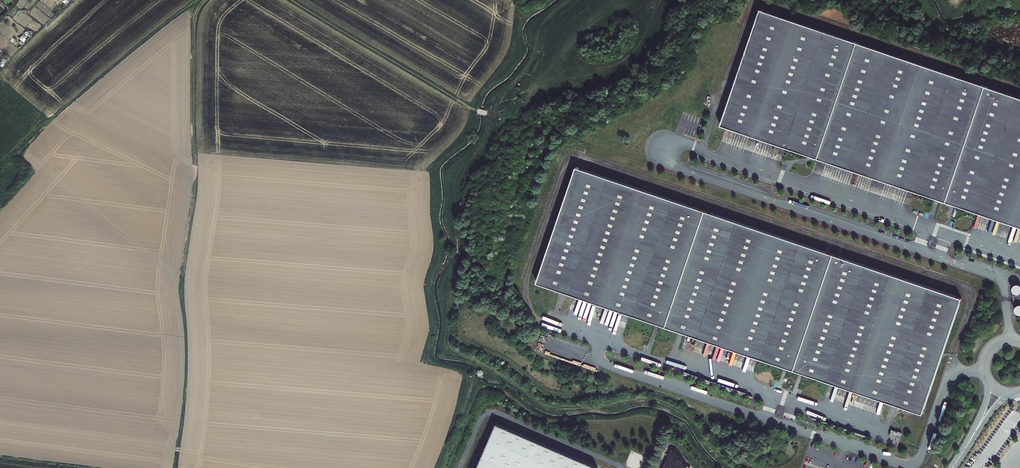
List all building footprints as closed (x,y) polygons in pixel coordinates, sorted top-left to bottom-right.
[(720,126),(1019,228),(1019,98),(760,10),(720,126)] [(962,298),(576,167),(537,283),(922,414),(962,298)] [(1019,293),(1019,283),(1012,286),(1014,294),(1019,293)] [(598,467),(497,424),(478,467),(598,467)] [(680,453),(676,451),(670,467),(675,467),(680,453)] [(645,457),(639,454),(631,467),(640,467),(645,457)]
